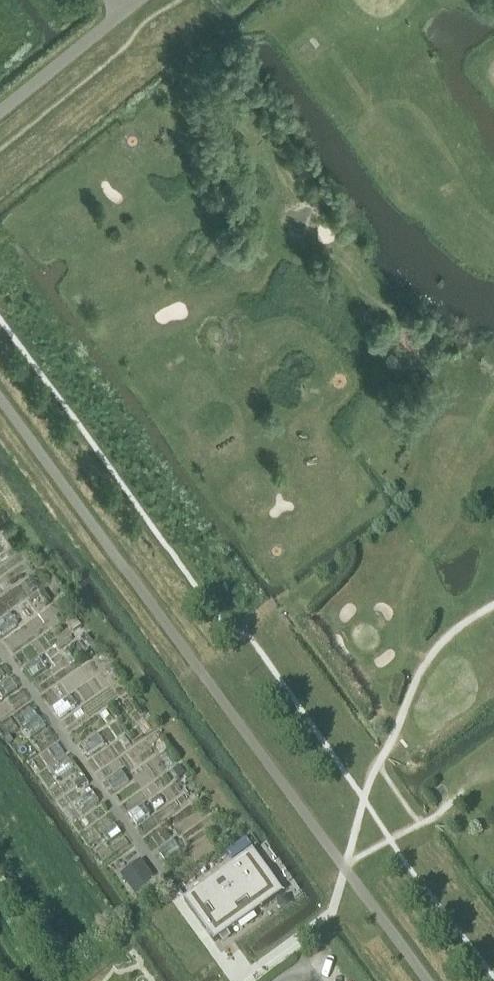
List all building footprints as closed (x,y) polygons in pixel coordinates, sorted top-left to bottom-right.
[(0,622),(0,635),(1,636),(17,624),(10,614),(0,622)] [(73,616),(66,621),(74,631),(81,625),(73,616)] [(40,659),(25,669),(32,679),(47,669),(40,659)] [(0,687),(0,697),(2,700),(17,690),(10,680),(0,687)] [(70,695),(54,707),(61,717),(77,705),(70,695)] [(39,718),(24,728),(31,738),(46,727),(39,718)] [(99,736),(82,747),(88,755),(104,744),(99,736)] [(67,758),(51,770),(57,778),(73,766),(67,758)] [(178,766),(172,771),(178,778),(184,773),(178,766)] [(120,770),(105,780),(113,792),(128,781),(120,770)] [(92,792),(75,803),(82,813),(99,802),(92,792)] [(159,795),(149,801),(155,810),(164,803),(159,795)] [(142,805),(129,815),(136,824),(149,815),(142,805)] [(115,827),(102,836),(108,844),(121,835),(115,827)] [(173,842),(157,853),(163,863),(180,851),(173,842)] [(184,899),(184,900),(214,942),(283,893),(252,850),(184,899)] [(142,863),(123,877),(137,896),(156,882),(142,863)]
